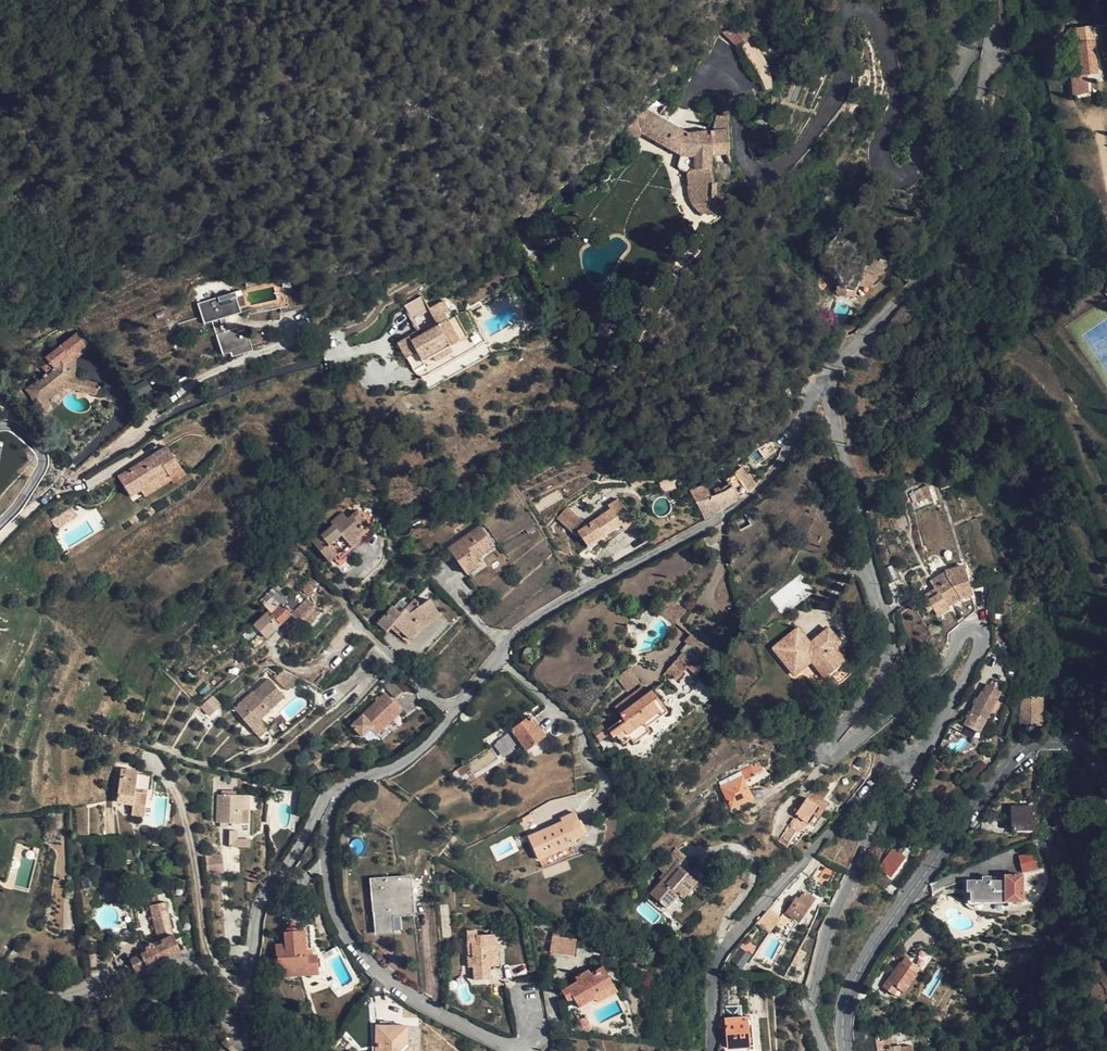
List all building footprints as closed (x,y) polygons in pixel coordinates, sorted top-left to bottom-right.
[(736,21),(723,33),(735,47),(749,35),(736,21)] [(1093,25),(1077,28),(1082,75),(1088,75),(1098,74),(1093,25)] [(770,76),(766,63),(751,40),(739,47),(760,81),(770,76)] [(1088,75),(1082,75),(1072,76),(1073,96),(1089,93),(1088,75)] [(1007,85),(996,82),(993,92),(1004,96),(1007,85)] [(687,134),(637,104),(635,105),(612,136),(634,146),(641,134),(643,129),(682,151),(680,157),(677,168),(686,173),(690,202),(691,204),(693,205),(695,206),(717,197),(712,156),(730,155),(727,116),(716,116),(713,131),(699,133),(695,142),(689,142),(687,134)] [(641,134),(680,157),(682,151),(643,129),(641,134)] [(699,133),(687,134),(689,142),(695,142),(699,133)] [(847,289),(840,283),(837,285),(836,295),(855,297),(888,265),(868,256),(862,269),(857,267),(847,289)] [(906,279),(914,274),(910,267),(902,272),(906,279)] [(823,288),(831,280),(834,277),(824,268),(813,279),(823,288)] [(914,274),(906,279),(907,282),(916,277),(914,274)] [(432,287),(425,290),(431,301),(437,297),(432,287)] [(518,288),(504,295),(508,303),(522,295),(518,288)] [(246,330),(238,332),(230,335),(228,330),(225,318),(241,313),(237,297),(243,295),(241,290),(197,304),(201,317),(204,324),(212,322),(222,355),(231,352),(251,346),(246,330)] [(307,305),(304,290),(278,295),(282,311),(307,305)] [(412,318),(429,309),(422,296),(404,306),(412,318)] [(486,342),(479,329),(467,335),(457,317),(449,322),(446,315),(450,312),(443,300),(429,309),(438,326),(421,335),(419,331),(398,342),(415,372),(418,375),(422,376),(428,375),(486,342)] [(419,331),(421,335),(438,326),(429,309),(412,318),(419,331)] [(468,311),(457,317),(467,335),(479,329),(468,311)] [(180,332),(204,324),(201,317),(178,324),(180,332)] [(80,333),(77,334),(88,347),(91,345),(80,333)] [(100,385),(76,378),(70,378),(70,373),(76,372),(77,358),(89,349),(88,347),(77,334),(46,358),(50,363),(44,367),(50,375),(38,383),(37,382),(27,390),(31,395),(40,413),(43,411),(46,409),(48,405),(48,400),(47,397),(61,386),(66,387),(97,396),(100,385)] [(252,351),(251,346),(231,352),(231,356),(252,351)] [(131,388),(137,396),(148,390),(144,381),(131,388)] [(48,400),(66,387),(61,386),(47,397),(48,400)] [(181,469),(167,446),(128,470),(140,490),(142,493),(170,476),(181,469)] [(754,490),(756,486),(742,467),(726,481),(729,485),(722,490),(724,492),(701,502),(696,492),(701,490),(700,488),(698,489),(696,486),(694,487),(695,489),(690,492),(704,520),(738,498),(754,490)] [(181,469),(170,476),(172,479),(174,482),(185,475),(181,469)] [(140,490),(128,470),(118,477),(130,496),(140,490)] [(170,476),(142,493),(144,496),(172,479),(170,476)] [(675,478),(659,482),(662,492),(677,489),(675,478)] [(921,500),(918,492),(917,490),(908,494),(913,503),(921,500)] [(586,526),(566,508),(557,518),(574,534),(577,532),(588,547),(620,525),(623,529),(633,522),(618,500),(608,506),(610,510),(586,526)] [(342,513),(331,523),(333,526),(321,536),(319,534),(311,541),(328,561),(337,554),(340,558),(373,530),(357,511),(347,519),(342,513)] [(536,530),(532,524),(524,529),(528,534),(536,530)] [(480,525),(458,541),(460,545),(450,552),(466,574),(480,565),(476,559),(494,546),(480,525)] [(448,549),(450,552),(460,545),(458,541),(448,549)] [(948,634),(974,611),(968,590),(961,567),(945,572),(947,581),(935,589),(935,590),(925,597),(948,634)] [(930,581),(935,589),(947,581),(945,572),(930,581)] [(308,625),(321,612),(307,597),(293,611),(308,625)] [(386,632),(389,628),(393,624),(400,631),(409,639),(420,627),(418,623),(436,610),(429,600),(421,605),(414,600),(401,613),(393,607),(377,624),(386,632)] [(438,613),(436,610),(418,623),(420,627),(438,613)] [(266,614),(254,625),(266,638),(278,627),(266,614)] [(397,635),(400,631),(393,624),(389,628),(397,635)] [(826,629),(809,644),(796,628),(772,649),(793,675),(810,661),(824,678),(842,663),(831,650),(837,644),(826,629)] [(238,647),(242,649),(251,642),(247,636),(236,643),(238,647)] [(681,654),(676,660),(685,667),(690,671),(694,667),(701,673),(702,670),(691,660),(697,653),(686,643),(679,652),(681,654)] [(685,667),(676,660),(666,673),(674,680),(685,667)] [(694,667),(690,671),(698,677),(701,673),(694,667)] [(617,679),(626,693),(637,684),(628,671),(617,679)] [(235,709),(253,731),(264,721),(262,719),(270,712),(270,711),(285,697),(270,680),(255,694),(254,693),(235,709)] [(389,680),(383,686),(393,696),(399,690),(389,680)] [(989,688),(985,695),(995,701),(998,694),(989,688)] [(646,695),(642,689),(637,692),(642,700),(647,697),(646,695)] [(652,716),(656,721),(666,713),(651,691),(646,695),(647,697),(642,700),(637,692),(614,709),(622,720),(607,731),(612,739),(615,737),(621,745),(629,740),(632,744),(649,732),(646,728),(643,724),(652,716)] [(995,701),(985,695),(978,692),(960,726),(976,734),(995,701)] [(391,715),(399,709),(384,694),(362,715),(374,726),(370,729),(377,735),(394,718),(391,715)] [(212,695),(200,706),(209,715),(221,704),(212,695)] [(1043,724),(1042,697),(1019,698),(1020,725),(1043,724)] [(401,712),(399,709),(391,715),(394,718),(401,712)] [(359,717),(370,729),(374,726),(362,715),(359,717)] [(646,728),(656,721),(652,716),(643,724),(646,728)] [(526,749),(544,735),(530,717),(512,730),(526,749)] [(270,728),(264,721),(253,731),(260,738),(270,728)] [(233,726),(227,731),(232,737),(238,731),(233,726)] [(601,726),(591,733),(598,742),(607,735),(601,726)] [(508,734),(493,742),(502,757),(517,748),(508,734)] [(729,806),(730,808),(751,798),(747,789),(758,784),(757,782),(754,776),(763,773),(758,762),(719,782),(726,798),(722,800),(726,807),(729,806)] [(862,772),(867,766),(859,762),(856,769),(862,772)] [(468,772),(464,765),(456,769),(460,776),(468,772)] [(137,793),(139,773),(123,771),(119,803),(133,805),(132,816),(145,818),(148,794),(137,793)] [(150,774),(139,773),(137,793),(148,794),(150,774)] [(766,779),(763,773),(754,776),(757,782),(766,779)] [(810,791),(800,805),(798,808),(796,809),(794,810),(794,812),(798,815),(789,827),(787,825),(779,839),(787,845),(795,833),(822,810),(824,808),(818,805),(822,799),(810,791)] [(220,824),(229,824),(244,824),(244,811),(244,797),(218,796),(218,824),(220,824)] [(828,803),(822,799),(818,805),(824,808),(828,803)] [(1035,808),(1012,808),(1013,830),(1034,829),(1035,829),(1035,808)] [(533,859),(570,846),(568,842),(582,837),(575,815),(561,820),(562,823),(526,836),(533,859)] [(229,847),(250,846),(250,837),(240,838),(239,830),(228,831),(229,847)] [(754,851),(762,844),(754,836),(748,843),(754,851)] [(904,858),(893,850),(879,868),(890,876),(904,858)] [(221,851),(205,853),(207,871),(223,869),(221,851)] [(1038,869),(1035,852),(1018,855),(1021,872),(1038,869)] [(651,895),(666,908),(678,895),(682,898),(697,881),(677,864),(651,895)] [(983,882),(967,882),(967,892),(971,892),(971,902),(1022,902),(1023,876),(1005,876),(1005,882),(990,882),(990,877),(983,877),(983,882)] [(372,879),(375,934),(402,933),(401,915),(412,914),(410,877),(372,879)] [(884,892),(893,898),(900,889),(891,882),(884,892)] [(123,888),(103,891),(106,906),(126,902),(123,888)] [(795,899),(785,914),(786,914),(790,917),(798,922),(813,899),(804,893),(799,900),(795,899)] [(515,918),(513,898),(503,899),(505,919),(515,918)] [(136,973),(182,950),(175,938),(167,903),(150,907),(160,946),(157,948),(155,945),(153,944),(151,944),(148,945),(147,947),(147,950),(148,952),(142,956),(143,959),(132,964),(136,973)] [(784,929),(790,917),(786,914),(782,920),(771,913),(761,927),(773,935),(779,926),(784,929)] [(279,933),(285,933),(285,931),(287,928),(290,926),(294,926),(297,927),(299,929),(300,933),(304,933),(303,926),(302,925),(298,922),(294,920),(289,921),(285,923),(282,926),(280,930),(279,933)] [(307,950),(304,933),(300,933),(299,929),(297,927),(294,926),(290,926),(287,928),(285,931),(285,933),(286,945),(276,946),(279,977),(318,973),(316,956),(312,956),(311,950),(307,950)] [(493,945),(495,944),(495,935),(479,935),(479,931),(467,931),(467,943),(471,942),(472,956),(467,956),(468,966),(473,966),(474,980),(491,979),(490,966),(494,967),(493,945)] [(575,957),(577,941),(552,938),(550,954),(575,957)] [(739,947),(730,961),(743,969),(751,955),(739,947)] [(102,949),(87,951),(90,971),(101,971),(104,968),(102,949)] [(131,961),(132,964),(143,959),(142,956),(131,961)] [(901,964),(883,987),(894,996),(896,996),(899,996),(901,995),(903,993),(916,975),(901,964)] [(580,1007),(596,998),(594,995),(614,984),(605,967),(591,974),(590,971),(577,978),(579,982),(562,991),(569,1004),(577,999),(580,1007)] [(618,991),(614,984),(594,995),(596,998),(598,1002),(618,991)] [(285,1010),(282,1003),(275,1005),(278,1014),(278,1016),(278,1019),(280,1021),(284,1022),(286,1021),(289,1018),(289,1015),(288,1013),(285,1010)] [(754,1046),(752,1034),(748,1034),(746,1018),(742,1018),(725,1020),(727,1049),(747,1047),(754,1046)] [(407,1027),(376,1026),(376,1050),(411,1050),(411,1046),(407,1046),(407,1027)] [(860,1037),(862,1050),(879,1050),(876,1034),(860,1037)]
